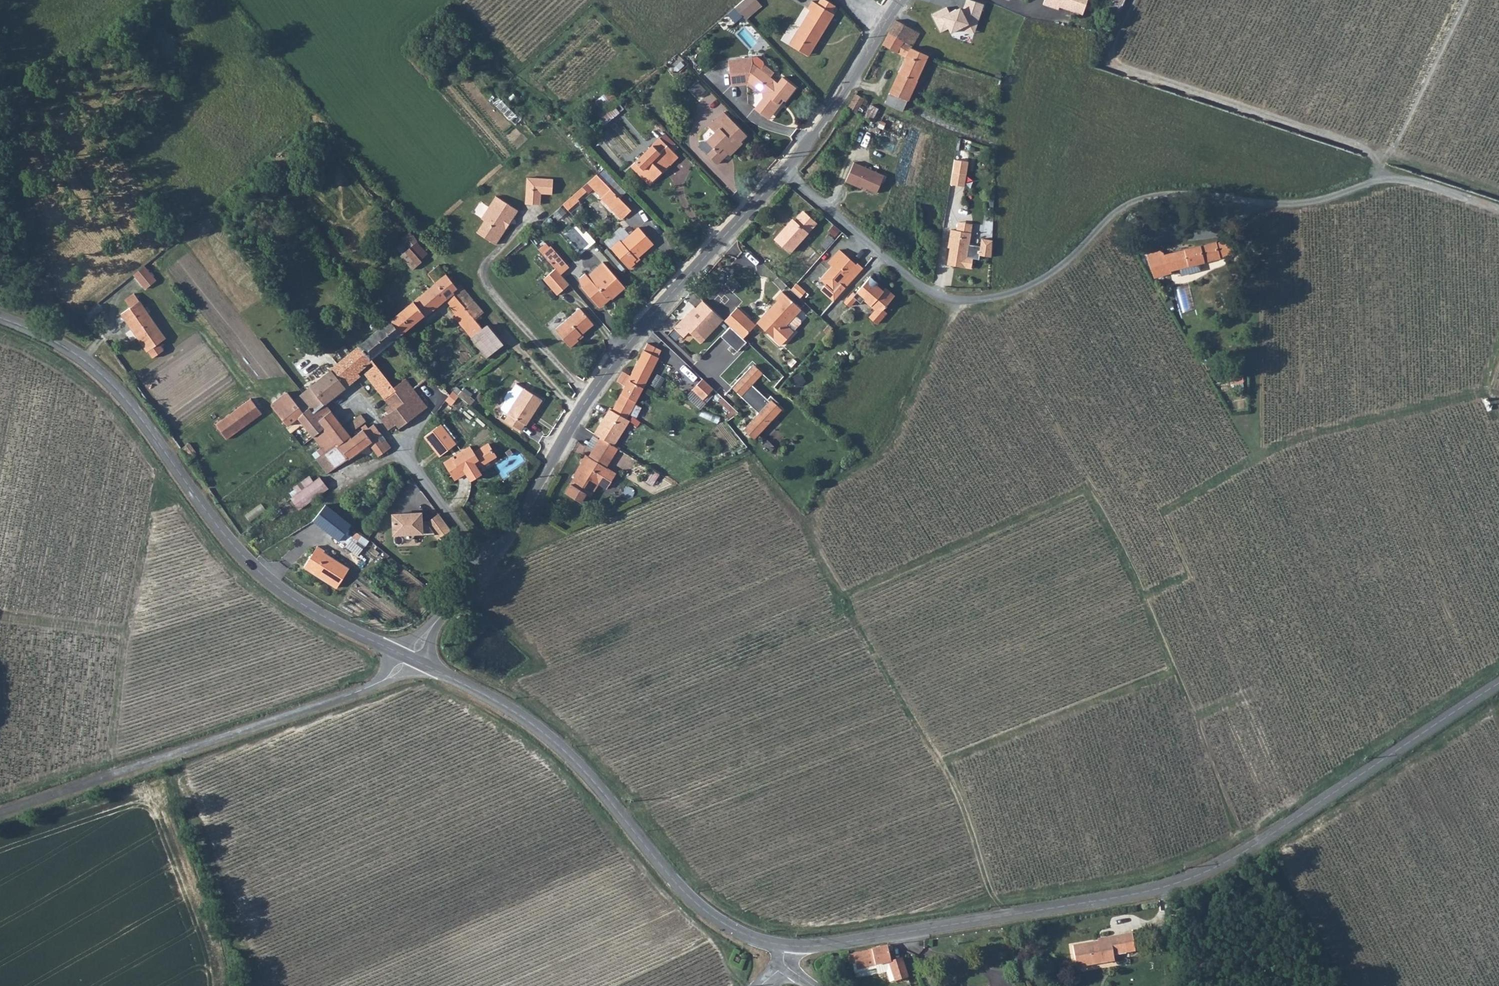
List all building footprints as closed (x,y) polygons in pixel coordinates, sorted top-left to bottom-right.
[(736,6),(747,19),(764,5),(760,0),(743,0),(736,6)] [(980,1),(975,0),(946,0),(945,4),(961,7),(958,27),(975,30),(980,1)] [(1043,4),(1058,9),(1059,7),(1083,14),(1088,0),(1044,0),(1043,4)] [(813,14),(794,47),(810,57),(819,43),(823,45),(838,19),(835,18),(839,11),(824,3),(819,10),(814,6),(810,13),(813,14)] [(883,44),(905,57),(910,47),(912,48),(919,32),(895,20),(883,44)] [(912,48),(910,47),(905,57),(884,103),(902,111),(928,54),(912,48)] [(771,55),(766,71),(776,79),(781,62),(771,55)] [(771,114),(776,118),(786,105),(788,106),(800,90),(787,80),(783,84),(776,79),(766,71),(758,66),(758,59),(734,62),(736,77),(739,76),(754,73),(763,80),(763,89),(768,94),(768,102),(758,114),(766,120),(771,114)] [(754,73),(739,76),(736,77),(751,76),(754,77),(751,81),(763,89),(763,80),(754,73)] [(690,89),(699,97),(708,88),(700,80),(690,89)] [(609,88),(589,107),(596,115),(616,96),(609,88)] [(848,108),(859,114),(861,109),(864,110),(869,100),(856,94),(848,108)] [(719,120),(712,128),(718,134),(712,141),(721,149),(730,139),(735,144),(746,132),(743,129),(749,122),(727,100),(713,114),(719,120)] [(616,105),(598,117),(603,124),(621,113),(616,105)] [(656,131),(640,148),(658,166),(666,158),(664,156),(669,149),(673,151),(681,142),(670,132),(664,138),(656,131)] [(707,140),(701,144),(708,152),(713,147),(707,140)] [(846,148),(837,167),(847,172),(856,153),(846,148)] [(954,151),(949,175),(961,177),(964,153),(954,151)] [(856,153),(847,172),(851,173),(852,171),(867,179),(875,163),(856,153)] [(556,169),(530,167),(529,178),(536,178),(536,182),(544,183),(555,184),(556,169)] [(629,205),(636,198),(615,177),(609,185),(629,205)] [(529,178),(528,193),(543,194),(544,183),(536,182),(536,178),(529,178)] [(487,209),(480,221),(499,232),(520,198),(498,184),(484,207),(487,209)] [(790,252),(816,220),(801,209),(793,219),(791,218),(774,239),(790,252)] [(957,212),(956,220),(971,222),(972,215),(957,212)] [(641,253),(639,250),(660,233),(646,217),(628,232),(626,229),(619,236),(636,257),(641,253)] [(951,233),(947,254),(971,258),(973,248),(979,249),(980,245),(990,247),(991,230),(982,228),(980,236),(969,234),(971,222),(956,220),(951,219),(949,232),(951,233)] [(1227,242),(1222,225),(1186,234),(1191,250),(1227,242)] [(820,252),(834,264),(852,242),(837,231),(820,252)] [(409,238),(420,251),(427,245),(417,233),(409,238)] [(555,234),(548,241),(556,250),(564,243),(555,234)] [(1191,250),(1186,234),(1168,238),(1174,254),(1191,250)] [(1174,257),(1174,254),(1168,238),(1149,243),(1156,261),(1174,257)] [(564,243),(556,250),(559,254),(564,260),(572,253),(564,243)] [(560,275),(570,267),(564,260),(559,254),(548,262),(554,268),(560,275)] [(872,262),(864,256),(851,273),(849,272),(840,282),(845,286),(851,279),(856,283),(859,279),(871,289),(865,297),(873,303),(882,292),(878,289),(890,275),(880,267),(878,270),(871,264),(872,262)] [(611,300),(626,287),(603,262),(588,276),(584,273),(577,279),(599,308),(608,300),(606,297),(607,296),(611,300)] [(460,313),(458,316),(475,335),(485,326),(475,316),(484,308),(461,283),(456,285),(438,263),(429,269),(427,272),(433,280),(403,304),(397,299),(391,304),(396,309),(391,313),(401,324),(403,327),(416,317),(423,311),(426,313),(446,297),(460,313)] [(145,288),(156,280),(144,265),(133,274),(145,288)] [(560,275),(554,268),(542,279),(555,295),(568,284),(560,275)] [(765,314),(757,322),(780,346),(792,335),(786,329),(797,319),(802,314),(781,292),(774,299),(777,301),(772,307),(774,308),(767,316),(765,314)] [(129,307),(119,314),(151,356),(162,347),(158,342),(165,336),(133,294),(124,301),(129,307)] [(701,344),(723,320),(711,308),(704,316),(694,306),(673,327),(683,337),(689,332),(701,344)] [(730,327),(742,338),(756,324),(737,306),(723,320),(730,327)] [(579,308),(554,329),(570,348),(579,341),(577,339),(593,324),(579,308)] [(423,311),(416,317),(420,321),(428,315),(426,313),(423,311)] [(391,313),(376,325),(382,332),(388,340),(400,331),(397,328),(401,324),(391,313)] [(506,341),(490,322),(485,326),(501,344),(506,341)] [(407,331),(403,327),(401,324),(397,328),(400,331),(403,334),(407,331)] [(381,346),(374,338),(382,332),(376,325),(337,356),(355,377),(360,372),(357,367),(373,354),(381,346)] [(501,344),(485,326),(475,335),(490,352),(501,344)] [(721,335),(736,349),(745,340),(742,338),(730,327),(721,335)] [(405,337),(403,334),(400,331),(388,340),(394,346),(405,337)] [(381,346),(388,340),(382,332),(374,338),(381,346)] [(645,339),(641,346),(655,353),(658,346),(645,339)] [(641,346),(640,345),(626,373),(621,371),(616,381),(621,383),(610,406),(622,414),(626,417),(659,355),(655,353),(641,346)] [(386,361),(380,354),(369,363),(379,375),(390,366),(386,361)] [(337,356),(330,362),(332,365),(347,383),(355,377),(337,356)] [(332,365),(303,388),(297,395),(294,397),(304,408),(309,405),(314,410),(326,401),(347,383),(332,365)] [(395,401),(386,409),(394,417),(403,410),(407,414),(434,392),(410,365),(399,375),(388,386),(394,393),(392,395),(393,398),(395,400),(395,401)] [(758,373),(747,365),(728,388),(758,411),(743,429),(755,438),(759,433),(756,430),(765,418),(769,421),(779,409),(775,405),(777,402),(768,394),(765,398),(749,385),(758,373)] [(390,366),(379,375),(388,386),(399,375),(390,366)] [(510,383),(509,385),(518,395),(528,379),(520,375),(516,382),(510,383)] [(463,384),(456,378),(448,388),(455,394),(463,384)] [(546,390),(528,379),(518,395),(534,411),(546,390)] [(712,387),(702,379),(691,390),(702,400),(712,387)] [(297,395),(288,385),(271,399),(289,422),(299,414),(323,444),(319,447),(323,463),(351,443),(349,429),(365,417),(360,411),(344,423),(326,401),(314,410),(309,405),(304,408),(294,397),(297,395)] [(518,395),(509,385),(506,388),(506,393),(508,397),(505,400),(511,405),(518,395)] [(528,415),(530,417),(534,411),(518,395),(511,405),(511,411),(525,419),(528,415)] [(260,414),(258,412),(248,399),(216,424),(227,439),(260,414)] [(608,405),(596,424),(604,429),(607,422),(614,426),(622,414),(610,406),(608,405)] [(604,429),(596,424),(590,433),(598,438),(612,446),(628,418),(626,417),(622,414),(614,426),(607,422),(604,429)] [(371,447),(367,451),(378,452),(387,444),(378,434),(382,431),(383,430),(375,421),(365,438),(371,447)] [(424,438),(440,457),(459,441),(442,422),(424,438)] [(193,435),(183,442),(191,453),(201,445),(193,435)] [(371,447),(365,438),(353,445),(351,443),(323,463),(319,467),(329,478),(367,451),(371,447)] [(592,450),(609,460),(615,448),(612,446),(598,438),(592,450)] [(471,478),(483,471),(479,466),(498,454),(490,442),(477,450),(474,447),(456,458),(453,455),(445,461),(454,478),(467,471),(471,478)] [(592,450),(588,458),(605,468),(609,460),(592,450)] [(608,489),(616,474),(605,468),(588,458),(584,456),(579,466),(582,467),(572,487),(567,496),(583,505),(588,496),(591,498),(599,484),(608,489)] [(318,477),(289,497),(297,510),(326,488),(318,477)] [(314,521),(315,524),(338,542),(350,525),(326,506),(314,521)] [(424,511),(393,512),(394,535),(437,533),(429,522),(424,522),(424,511)] [(439,513),(429,522),(437,533),(442,540),(453,531),(439,513)] [(305,565),(338,588),(350,570),(323,552),(325,550),(319,546),(305,565)] [(1104,940),(1104,944),(1075,948),(1078,970),(1117,965),(1116,958),(1144,953),(1133,936),(1104,940)] [(888,962),(894,982),(909,976),(903,958),(891,961),(888,945),(871,949),(875,965),(888,962)] [(856,962),(858,969),(875,965),(871,949),(847,954),(850,964),(856,962)]
